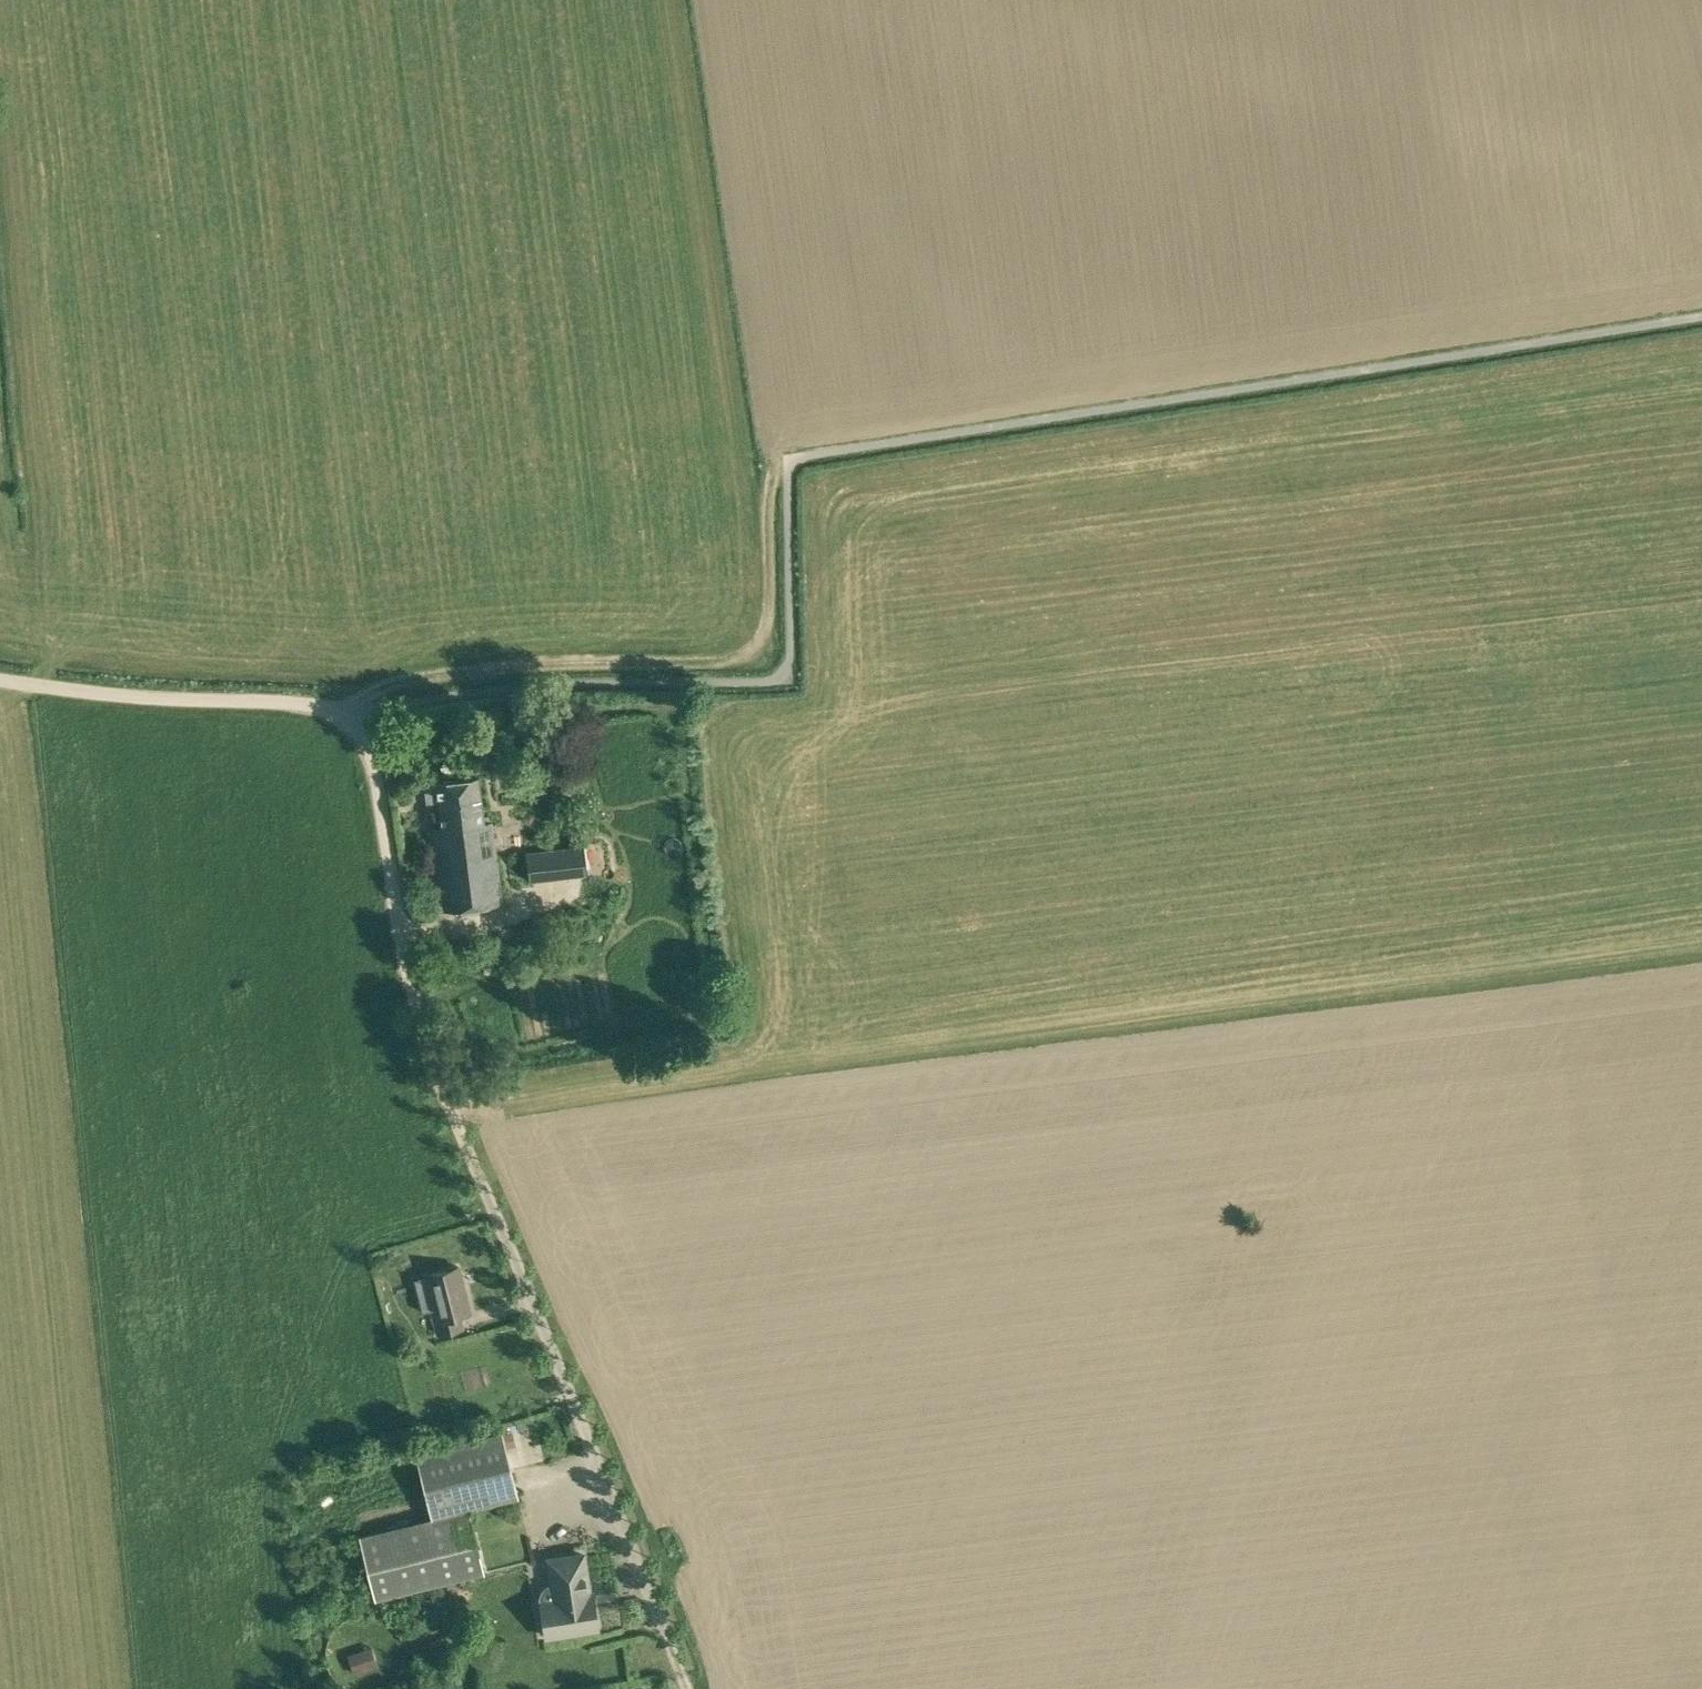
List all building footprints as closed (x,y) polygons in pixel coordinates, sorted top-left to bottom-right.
[(425,783),(427,799),(438,798),(441,827),(434,828),(443,906),(501,899),(492,821),(483,822),(478,776),(436,781),(436,782),(425,783)] [(427,1273),(435,1307),(431,1308),(437,1332),(463,1326),(460,1313),(470,1310),(458,1265),(427,1273)] [(415,1450),(431,1518),(359,1535),(374,1597),(482,1570),(466,1506),(517,1494),(501,1429),(415,1450)] [(540,1600),(545,1635),(598,1627),(593,1592),(589,1593),(583,1554),(549,1559),(553,1584),(552,1584),(552,1585),(547,1586),(543,1590),(540,1595),(540,1600)] [(355,1673),(369,1669),(363,1650),(349,1655),(355,1673)]
